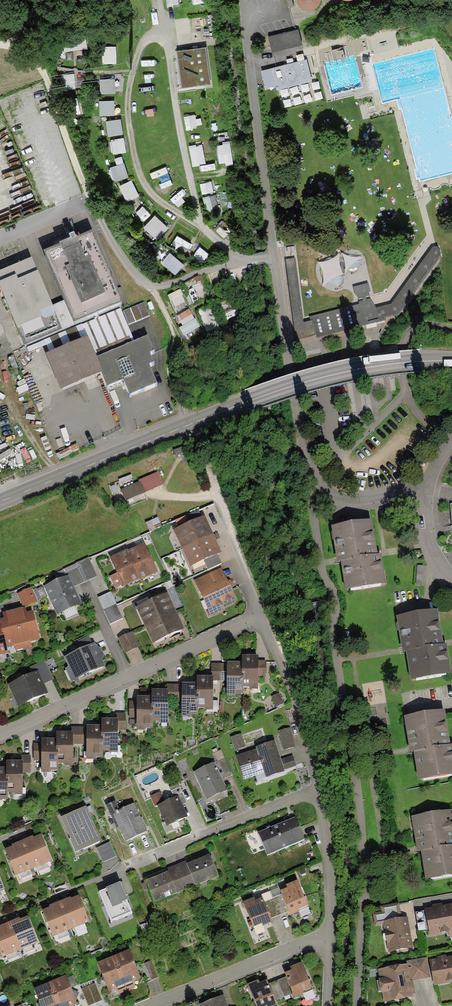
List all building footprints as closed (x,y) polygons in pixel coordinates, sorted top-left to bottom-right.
[(298,27),(268,35),(272,50),(302,43),(298,27)] [(206,45),(177,49),(182,85),(211,81),(206,45)] [(312,78),(306,57),(261,69),(265,85),(278,82),(280,87),(312,78)] [(228,232),(220,225),(216,229),(224,237),(228,232)] [(93,232),(43,253),(64,301),(74,324),(123,303),(93,232)] [(295,258),(286,260),(296,340),(316,335),(317,338),(385,321),(385,318),(399,315),(440,256),(438,249),(433,247),(391,305),(376,308),(371,299),(366,300),(365,297),(370,296),(369,292),(371,292),(369,283),(353,287),(355,296),(357,296),(358,300),(362,299),(363,302),(359,302),(360,305),(310,317),(310,321),(304,323),(295,258)] [(0,272),(0,288),(17,329),(42,319),(46,321),(56,316),(52,306),(38,272),(37,273),(32,259),(0,272)] [(74,324),(64,301),(52,306),(56,316),(62,331),(74,326),(74,324)] [(144,303),(124,311),(129,325),(150,316),(144,303)] [(148,336),(97,358),(103,373),(101,374),(107,388),(123,381),(129,396),(157,384),(149,365),(154,363),(149,354),(154,352),(148,336)] [(97,358),(88,337),(46,355),(61,391),(101,374),(103,373),(97,358)] [(158,472),(139,480),(139,481),(140,481),(145,492),(163,485),(158,472)] [(125,501),(145,492),(140,481),(139,481),(120,490),(125,501)] [(182,549),(213,535),(205,516),(173,531),(182,549)] [(372,520),(331,527),(337,562),(341,562),(345,590),(386,584),(382,554),(378,555),(372,520)] [(213,535),(182,549),(190,568),(204,561),(218,555),(222,553),(213,535)] [(129,551),(126,552),(139,580),(140,581),(158,572),(144,543),(129,551)] [(129,551),(128,549),(110,557),(117,573),(110,576),(116,588),(123,585),(123,587),(139,580),(126,552),(129,551)] [(222,563),(218,555),(204,561),(208,569),(222,563)] [(89,558),(76,564),(84,582),(97,576),(89,558)] [(84,582),(76,564),(64,569),(66,576),(68,575),(74,587),(84,582)] [(236,600),(221,568),(194,580),(211,617),(225,610),(223,606),(236,600)] [(74,587),(68,575),(66,576),(43,587),(57,616),(82,604),(74,587)] [(38,601),(31,587),(17,594),(23,608),(26,607),(38,601)] [(117,604),(111,592),(98,598),(104,610),(116,605),(117,604)] [(136,608),(144,626),(176,612),(167,593),(136,608)] [(116,605),(104,610),(104,611),(110,624),(123,618),(116,605)] [(14,610),(24,648),(31,646),(30,642),(40,639),(33,611),(27,613),(26,607),(23,608),(14,610)] [(14,610),(3,613),(4,617),(0,618),(0,625),(2,634),(3,634),(7,648),(15,646),(16,650),(24,648),(14,610)] [(438,611),(397,617),(402,653),(406,652),(410,681),(451,674),(447,645),(443,645),(438,611)] [(184,629),(176,612),(144,626),(153,644),(184,629)] [(8,653),(7,648),(3,634),(2,634),(0,625),(0,655),(8,653)] [(133,632),(118,638),(125,654),(140,647),(133,632)] [(76,643),(79,650),(93,644),(89,636),(76,643)] [(105,666),(103,660),(105,655),(102,648),(97,647),(95,643),(93,644),(79,650),(64,657),(68,667),(65,668),(71,682),(105,666)] [(258,656),(242,656),(242,662),(242,675),(244,675),(244,688),(249,688),(249,690),(258,690),(258,678),(258,660),(258,656)] [(30,667),(32,674),(39,671),(44,684),(54,680),(45,661),(30,667)] [(242,662),(227,662),(227,664),(227,681),(227,697),(235,697),(235,695),(244,695),(244,688),(244,675),(242,675),(242,662)] [(227,681),(227,664),(211,664),(211,677),(213,677),(213,681),(227,681)] [(8,684),(18,707),(48,693),(44,684),(39,671),(32,674),(8,684)] [(197,676),(197,683),(197,696),(199,696),(198,709),(204,709),(204,710),(213,710),(213,681),(213,677),(211,677),(197,676)] [(197,683),(182,683),(182,684),(182,701),(182,717),(191,717),(191,716),(198,716),(198,709),(199,696),(197,696),(197,683)] [(182,701),(182,684),(167,685),(167,690),(168,690),(168,701),(182,701)] [(151,690),(151,696),(151,710),(153,710),(153,722),(158,722),(158,723),(168,723),(168,701),(168,690),(167,690),(151,690)] [(284,704),(279,693),(271,697),(276,707),(284,704)] [(151,696),(137,697),(137,701),(137,718),(137,731),(145,731),(145,729),(153,729),(153,722),(153,710),(151,710),(151,696)] [(404,717),(410,752),(413,752),(418,781),(451,775),(451,745),(450,745),(445,711),(404,717)] [(126,713),(116,713),(116,719),(118,719),(118,731),(126,731),(126,713)] [(101,719),(101,726),(101,740),(103,740),(103,751),(109,751),(109,753),(118,753),(118,731),(118,719),(116,719),(101,719)] [(101,726),(87,726),(87,727),(87,744),(87,760),(95,760),(95,758),(103,758),(103,751),(103,740),(101,740),(101,726)] [(71,727),(71,732),(73,732),(73,744),(87,744),(87,727),(71,727)] [(283,750),(295,747),(290,728),(279,731),(283,750)] [(56,732),(56,739),(56,752),(58,752),(58,764),(64,764),(64,766),(73,766),(73,744),(73,732),(71,732),(56,732)] [(242,734),(231,737),(237,755),(247,752),(242,734)] [(56,739),(41,739),(41,744),(41,761),(41,773),(51,773),(51,771),(58,771),(58,764),(58,752),(56,752),(56,739)] [(237,755),(236,755),(244,780),(264,773),(266,778),(285,772),(284,770),(281,760),(275,741),(256,747),(256,749),(247,752),(237,755)] [(220,773),(223,779),(233,775),(221,750),(214,753),(222,772),(220,773)] [(21,755),(21,761),(23,761),(23,773),(31,773),(30,755),(21,755)] [(293,756),(281,760),(284,770),(296,766),(293,756)] [(21,761),(6,761),(6,768),(6,781),(8,781),(8,794),(14,794),(14,795),(22,795),(23,773),(23,761),(21,761)] [(194,772),(207,800),(228,790),(223,779),(220,773),(215,763),(194,772)] [(158,806),(165,802),(160,792),(150,796),(155,807),(158,806)] [(188,817),(179,796),(165,802),(158,806),(167,826),(188,817)] [(147,833),(134,804),(119,810),(115,801),(106,806),(117,829),(119,828),(126,842),(147,833)] [(102,842),(86,807),(61,818),(76,853),(102,842)] [(411,817),(417,852),(421,852),(425,881),(451,876),(451,810),(411,817)] [(267,856),(305,840),(295,818),(258,833),(267,856)] [(27,838),(22,840),(33,868),(52,861),(41,834),(33,837),(32,836),(27,838)] [(15,875),(33,868),(22,840),(16,842),(11,844),(12,846),(4,849),(15,875)] [(110,842),(96,848),(103,862),(116,856),(110,842)] [(209,855),(187,864),(195,885),(196,887),(219,877),(209,855)] [(167,869),(168,872),(177,893),(195,885),(187,864),(185,861),(167,869)] [(177,893),(168,872),(146,881),(155,903),(178,894),(177,893)] [(287,889),(280,891),(281,895),(288,912),(290,915),(308,908),(298,881),(286,885),(287,889)] [(132,913),(120,883),(106,889),(106,890),(99,892),(111,922),(132,913)] [(59,901),(71,929),(89,922),(78,895),(71,898),(70,896),(66,898),(59,901)] [(271,895),(262,898),(271,918),(288,912),(281,895),(273,898),(271,895)] [(271,918),(262,898),(256,901),(255,898),(243,902),(253,928),(262,925),(263,927),(273,923),(271,918)] [(71,929),(59,901),(52,904),(49,905),(49,907),(42,910),(52,936),(71,929)] [(402,918),(399,903),(381,907),(382,912),(373,914),(375,926),(384,924),(383,921),(402,918)] [(425,909),(429,937),(448,934),(449,938),(451,938),(451,904),(442,906),(442,903),(433,905),(433,908),(425,909)] [(8,922),(20,950),(38,942),(27,916),(20,919),(19,918),(15,919),(8,922)] [(388,953),(413,948),(408,917),(402,918),(383,921),(384,924),(388,953)] [(8,922),(1,925),(0,925),(0,953),(2,957),(20,950),(8,922)] [(177,926),(168,929),(171,937),(180,934),(177,926)] [(130,950),(113,957),(127,991),(135,987),(135,981),(141,979),(130,950)] [(429,960),(434,986),(451,982),(451,956),(446,957),(446,955),(437,956),(437,959),(429,960)] [(119,994),(127,991),(113,957),(97,963),(108,992),(115,989),(119,994)] [(406,961),(407,964),(410,981),(413,981),(430,978),(427,957),(406,961)] [(158,977),(151,961),(144,963),(152,980),(158,977)] [(312,988),(302,963),(290,967),(292,971),(285,974),(286,977),(293,994),(294,998),(304,994),(303,992),(312,988)] [(407,964),(378,969),(380,980),(379,980),(381,993),(383,993),(384,1002),(413,997),(412,994),(416,994),(413,981),(410,981),(407,964)] [(50,983),(59,1005),(73,1005),(77,1005),(76,1001),(79,993),(71,990),(66,976),(50,983)] [(293,994),(286,977),(268,984),(275,1001),(293,994)] [(248,985),(256,1005),(266,1005),(266,1004),(275,1001),(268,984),(267,981),(260,984),(259,981),(248,985)] [(50,983),(34,989),(40,1005),(59,1005),(50,983)] [(95,984),(88,986),(95,1003),(102,1000),(95,984)] [(88,986),(82,989),(89,1005),(95,1003),(88,986)] [(197,1005),(228,1005),(224,995),(197,1005)]
